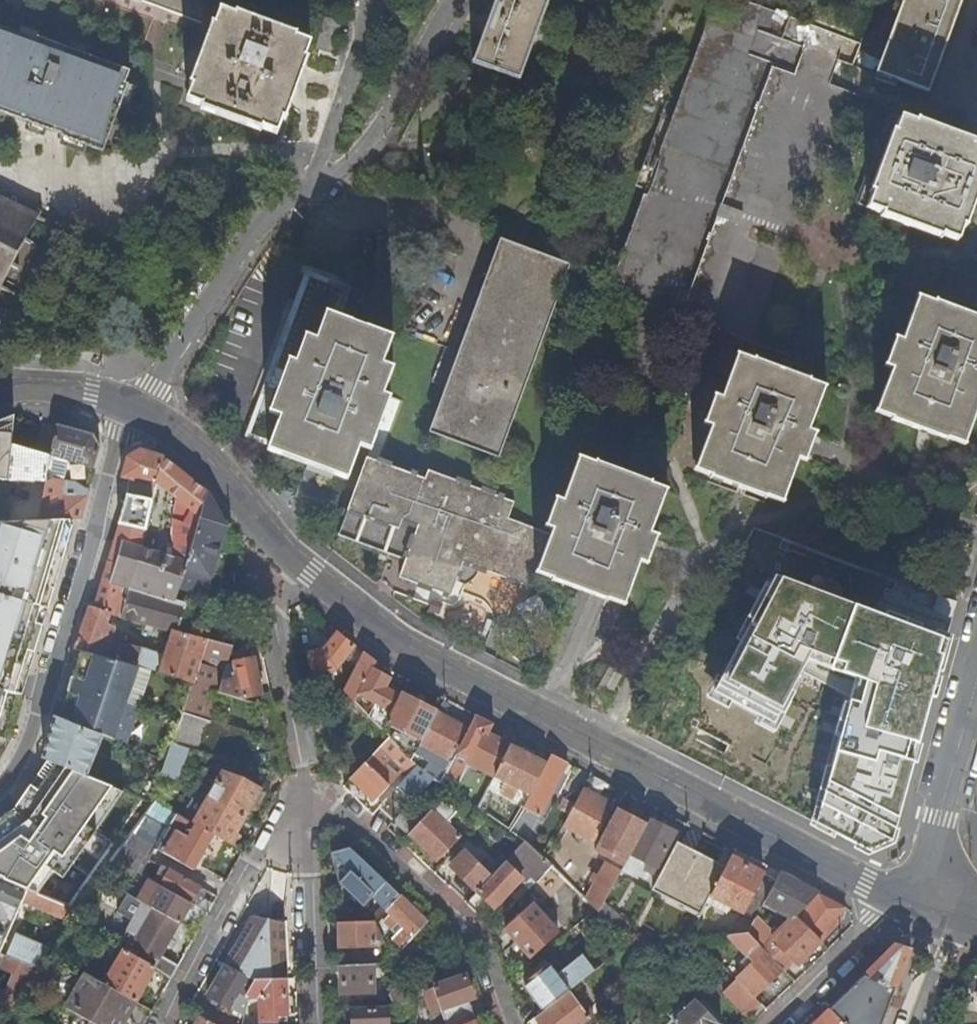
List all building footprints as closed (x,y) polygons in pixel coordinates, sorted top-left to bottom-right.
[(202,18),(209,0),(153,0),(202,18)] [(519,78),(548,0),(494,0),(486,23),(472,61),(519,78)] [(677,105),(646,189),(609,289),(716,328),(749,341),(842,89),(829,84),(838,60),(851,65),(861,37),(813,19),(811,25),(744,0),(713,0),(712,2),(715,3),(677,105)] [(877,73),(927,91),(961,0),(904,0),(877,73)] [(294,93),(312,42),(219,9),(184,103),(278,137),(294,93)] [(330,48),(337,21),(324,17),(316,44),(330,48)] [(128,69),(35,36),(33,27),(14,31),(1,27),(0,26),(0,111),(16,117),(50,129),(51,127),(62,131),(61,135),(67,137),(102,150),(126,83),(123,82),(128,69)] [(646,189),(677,105),(667,102),(636,185),(646,189)] [(974,143),(915,121),(914,124),(888,114),(856,203),(881,212),(880,215),(940,237),(941,235),(956,240),(961,225),(964,226),(976,191),(976,147),(973,146),(974,143)] [(0,294),(3,289),(7,292),(9,290),(4,287),(14,269),(18,271),(21,266),(16,264),(27,244),(31,246),(34,240),(30,238),(40,220),(42,221),(44,219),(41,218),(44,213),(38,210),(36,215),(16,205),(18,200),(13,198),(11,202),(0,197),(0,294)] [(496,452),(500,454),(501,450),(497,448),(503,432),(507,434),(508,430),(504,428),(511,412),(514,413),(515,409),(512,407),(518,393),(521,394),(522,390),(519,389),(525,373),(528,374),(529,370),(526,369),(531,355),(535,356),(536,352),(533,351),(538,336),(542,337),(543,333),(540,332),(546,315),(549,316),(550,312),(547,311),(553,295),(556,297),(558,292),(554,291),(560,275),(564,276),(565,272),(562,271),(564,263),(504,241),(501,249),(497,248),(495,252),(499,253),(493,270),(490,269),(488,272),(492,273),(486,290),(482,288),(481,292),(485,293),(479,309),(475,308),(474,312),(478,313),(472,330),(468,328),(467,332),(471,333),(466,347),(462,346),(461,349),(464,351),(458,366),(455,365),(453,369),(457,370),(451,386),(447,384),(446,388),(450,390),(444,407),(439,405),(438,409),(442,411),(436,426),(432,425),(430,429),(435,431),(434,433),(436,434),(437,432),(493,452),(493,454),(495,454),(496,452)] [(269,448),(347,477),(359,444),(370,448),(389,397),(382,394),(392,368),(381,364),(390,336),(336,317),(346,290),(308,276),(298,303),(264,396),(274,400),(270,411),(281,415),(269,448)] [(964,443),(976,408),(976,318),(918,297),(902,340),(895,337),(885,366),(892,369),(876,411),(929,430),(964,443)] [(809,430),(824,387),(737,355),(721,399),(715,397),(705,424),(711,427),(696,470),(746,488),(782,502),(798,459),(804,461),(809,446),(814,432),(809,430)] [(11,481),(14,447),(17,415),(0,422),(0,480),(11,481)] [(93,434),(58,425),(52,456),(49,476),(76,481),(81,486),(90,489),(101,448),(93,434)] [(14,447),(11,481),(37,484),(38,481),(48,483),(49,476),(52,456),(14,447)] [(130,487),(120,523),(146,529),(147,528),(151,508),(157,481),(164,455),(143,448),(129,456),(123,478),(132,480),(130,487)] [(202,516),(208,493),(197,483),(180,469),(164,455),(157,481),(195,511),(202,516)] [(366,457),(337,535),(391,554),(397,537),(412,542),(406,560),(399,576),(449,594),(462,561),(532,586),(537,572),(551,533),(508,517),(510,512),(514,501),(428,471),(425,479),(378,461),(366,457)] [(537,572),(537,573),(598,594),(624,604),(640,560),(647,563),(652,548),(657,535),(650,533),(666,489),(579,458),(563,502),(556,500),(546,526),(553,529),(551,533),(537,572)] [(81,520),(90,489),(81,486),(76,481),(49,476),(48,483),(41,521),(71,520),(81,520)] [(223,543),(229,525),(225,518),(212,498),(208,493),(202,516),(198,527),(184,578),(181,589),(192,592),(207,597),(223,543)] [(151,508),(147,528),(158,531),(162,511),(151,508)] [(134,583),(132,589),(178,601),(181,589),(184,578),(198,527),(181,521),(183,516),(175,514),(174,518),(174,559),(142,548),(141,553),(134,583)] [(6,522),(3,523),(2,528),(0,529),(0,690),(8,692),(18,694),(48,589),(50,589),(63,548),(71,520),(41,521),(6,522)] [(120,523),(109,561),(125,566),(120,586),(132,589),(134,583),(141,553),(142,548),(146,529),(120,523)] [(397,537),(391,554),(406,560),(412,542),(397,537)] [(120,586),(125,566),(109,561),(96,607),(91,605),(76,648),(81,650),(152,670),(194,681),(181,721),(174,743),(175,743),(191,748),(248,764),(256,737),(209,723),(219,692),(223,681),(233,647),(179,632),(180,628),(188,604),(178,601),(132,589),(120,586)] [(849,604),(777,577),(717,691),(776,723),(802,671),(839,690),(853,697),(820,802),(812,821),(869,848),(890,838),(948,640),(849,604)] [(339,669),(356,645),(339,632),(325,649),(310,652),(314,673),(339,669)] [(61,719),(102,736),(129,747),(140,709),(152,670),(81,650),(75,676),(74,676),(69,691),(71,692),(61,719)] [(373,669),(377,663),(365,653),(346,690),(356,701),(360,694),(376,702),(370,715),(384,730),(388,722),(402,696),(387,688),(388,686),(392,678),(373,669)] [(219,692),(265,705),(254,658),(235,663),(236,672),(233,673),(234,684),(223,681),(219,692)] [(388,686),(387,688),(402,696),(404,694),(388,686)] [(423,741),(439,712),(425,705),(417,701),(404,694),(402,696),(388,722),(423,741)] [(420,695),(417,701),(425,705),(428,699),(420,695)] [(442,782),(447,772),(469,731),(461,727),(462,725),(444,715),(449,705),(444,702),(439,712),(423,741),(416,754),(438,766),(433,775),(435,777),(442,782)] [(511,745),(517,736),(511,733),(505,742),(502,740),(496,737),(490,734),(495,724),(477,715),(470,729),(469,731),(447,772),(456,777),(460,770),(464,772),(470,761),(496,774),(511,745)] [(45,759),(48,760),(49,759),(88,774),(93,763),(97,764),(98,760),(94,758),(102,736),(61,719),(56,718),(45,759)] [(388,740),(353,779),(376,801),(414,761),(413,760),(391,737),(388,740)] [(168,763),(165,773),(179,781),(191,748),(175,743),(168,763)] [(520,786),(532,792),(547,763),(531,755),(525,752),(511,745),(496,774),(511,782),(508,787),(517,792),(520,786)] [(541,815),(569,762),(552,754),(547,763),(532,792),(523,811),(529,815),(531,810),(541,815)] [(0,820),(0,877),(3,878),(2,880),(49,899),(74,864),(91,876),(115,841),(95,827),(123,787),(88,774),(49,759),(48,760),(15,808),(0,820)] [(395,819),(435,777),(433,775),(420,767),(381,807),(395,819)] [(211,797),(246,816),(254,802),(261,789),(247,781),(225,773),(211,797)] [(615,804),(584,787),(581,793),(573,808),(564,824),(567,825),(596,840),(615,804)] [(261,789),(254,802),(259,804),(266,793),(261,789)] [(566,805),(573,808),(581,793),(574,790),(566,805)] [(198,792),(185,816),(196,823),(210,798),(198,792)] [(237,832),(245,818),(246,816),(211,797),(210,798),(196,823),(215,834),(231,843),(237,832)] [(427,816),(410,834),(439,861),(462,836),(448,822),(458,810),(445,798),(435,807),(427,816)] [(396,820),(397,821),(415,804),(413,802),(396,820)] [(180,813),(163,804),(155,817),(171,827),(180,813)] [(415,804),(397,821),(410,834),(427,816),(415,804)] [(631,853),(646,825),(617,809),(599,842),(613,848),(629,856),(631,853)] [(207,848),(215,834),(196,823),(185,816),(180,813),(171,827),(178,831),(166,852),(195,869),(203,855),(207,848)] [(660,825),(650,819),(646,825),(631,853),(645,861),(656,867),(675,833),(665,828),(660,825)] [(137,830),(131,839),(129,841),(154,855),(161,844),(137,830)] [(231,843),(236,846),(242,835),(237,832),(231,843)] [(143,875),(154,855),(129,841),(116,860),(129,867),(143,875)] [(551,865),(545,859),(526,841),(493,875),(478,890),(467,902),(483,917),(497,904),(517,883),(521,886),(533,875),(538,879),(551,865)] [(700,853),(677,841),(653,886),(679,900),(702,912),(712,894),(723,872),(708,865),(697,859),(700,853)] [(625,863),(629,856),(613,848),(610,854),(625,863)] [(732,856),(739,859),(743,852),(736,848),(732,856)] [(451,865),(478,890),(493,875),(466,850),(451,865)] [(376,898),(388,909),(403,894),(361,852),(341,855),(342,885),(367,908),(376,898)] [(741,860),(744,862),(748,855),(743,852),(739,859),(741,860)] [(723,872),(726,867),(700,853),(697,859),(708,865),(723,872)] [(587,898),(597,909),(600,911),(605,901),(625,863),(610,854),(602,870),(595,882),(587,898)] [(748,855),(744,862),(745,862),(747,863),(749,864),(753,858),(748,855)] [(757,916),(766,899),(777,880),(749,864),(747,863),(745,862),(744,862),(741,860),(739,859),(732,856),(726,867),(723,872),(712,894),(756,917),(757,916)] [(116,860),(103,879),(116,886),(129,867),(116,860)] [(654,872),(656,867),(645,861),(642,865),(654,872)] [(551,865),(538,879),(536,882),(545,890),(563,876),(551,865)] [(595,882),(602,870),(598,869),(592,881),(595,882)] [(192,903),(199,907),(204,896),(198,893),(201,886),(172,870),(171,870),(163,886),(192,903)] [(796,916),(820,893),(781,872),(777,880),(766,899),(794,915),(796,916)] [(0,953),(23,900),(73,921),(75,919),(80,912),(49,899),(2,880),(3,878),(0,877),(0,953)] [(139,899),(144,902),(155,908),(181,922),(192,903),(163,886),(150,879),(139,899)] [(131,894),(125,891),(122,896),(128,899),(131,894)] [(841,921),(847,907),(820,893),(796,916),(794,915),(772,938),(793,958),(799,964),(817,945),(841,921)] [(388,909),(377,922),(379,928),(392,915),(404,926),(393,937),(404,948),(429,920),(403,894),(388,909)] [(702,912),(679,900),(677,905),(700,917),(702,912)] [(626,936),(632,926),(605,901),(600,911),(610,920),(626,936)] [(128,930),(139,936),(155,908),(144,902),(128,930)] [(506,928),(532,957),(560,933),(533,902),(506,928)] [(159,961),(162,956),(181,922),(155,908),(139,936),(133,946),(159,961)] [(597,909),(590,915),(604,927),(610,920),(600,911),(597,909)] [(766,923),(757,916),(756,917),(748,933),(756,940),(762,931),(766,923)] [(233,954),(227,965),(251,977),(256,979),(286,978),(284,925),(255,918),(233,954)] [(374,964),(396,963),(379,928),(377,922),(340,923),(341,947),(373,946),(374,955),(371,955),(371,964),(374,964)] [(762,946),(769,938),(762,931),(756,940),(762,946)] [(755,996),(783,967),(762,946),(756,940),(748,933),(728,935),(753,961),(737,978),(740,981),(755,996)] [(831,1009),(846,1023),(883,1023),(912,949),(906,948),(907,944),(909,945),(911,939),(904,936),(831,1009)] [(783,967),(793,958),(772,938),(769,938),(762,946),(783,967)] [(906,948),(912,949),(915,940),(911,939),(909,945),(907,944),(906,948)] [(9,957),(39,970),(50,954),(17,940),(9,957)] [(639,948),(637,958),(651,956),(650,946),(639,948)] [(136,1001),(137,1001),(138,998),(156,967),(150,964),(126,949),(106,984),(136,1001)] [(18,1012),(39,970),(9,957),(0,953),(0,1004),(18,1012)] [(156,967),(172,979),(179,965),(162,956),(159,961),(156,967)] [(371,964),(342,965),(342,992),(375,992),(374,964),(371,964)] [(525,984),(544,1009),(570,989),(550,964),(545,968),(542,971),(525,984)] [(251,977),(227,965),(222,973),(209,995),(246,1015),(250,997),(247,996),(256,979),(251,977)] [(476,1018),(469,998),(476,995),(468,974),(426,989),(434,1010),(443,1008),(449,1023),(457,1023),(476,1018)] [(286,978),(256,979),(247,996),(250,997),(260,997),(261,1015),(276,1014),(288,1014),(286,978)] [(750,1013),(761,1002),(755,996),(740,981),(729,992),(750,1013)] [(136,1001),(106,984),(102,982),(83,1017),(95,1023),(123,1023),(136,1001)] [(390,988),(397,1004),(414,1003),(407,987),(390,988)] [(536,1016),(542,1023),(580,1023),(590,1016),(583,1006),(570,989),(544,1009),(536,1016)] [(673,1019),(678,1023),(722,1023),(696,997),(673,1019)] [(583,1006),(590,1016),(595,1013),(587,1003),(583,1006)] [(389,1008),(353,1009),(353,1023),(390,1023),(389,1008)] [(815,1023),(846,1023),(831,1009),(815,1023)]
